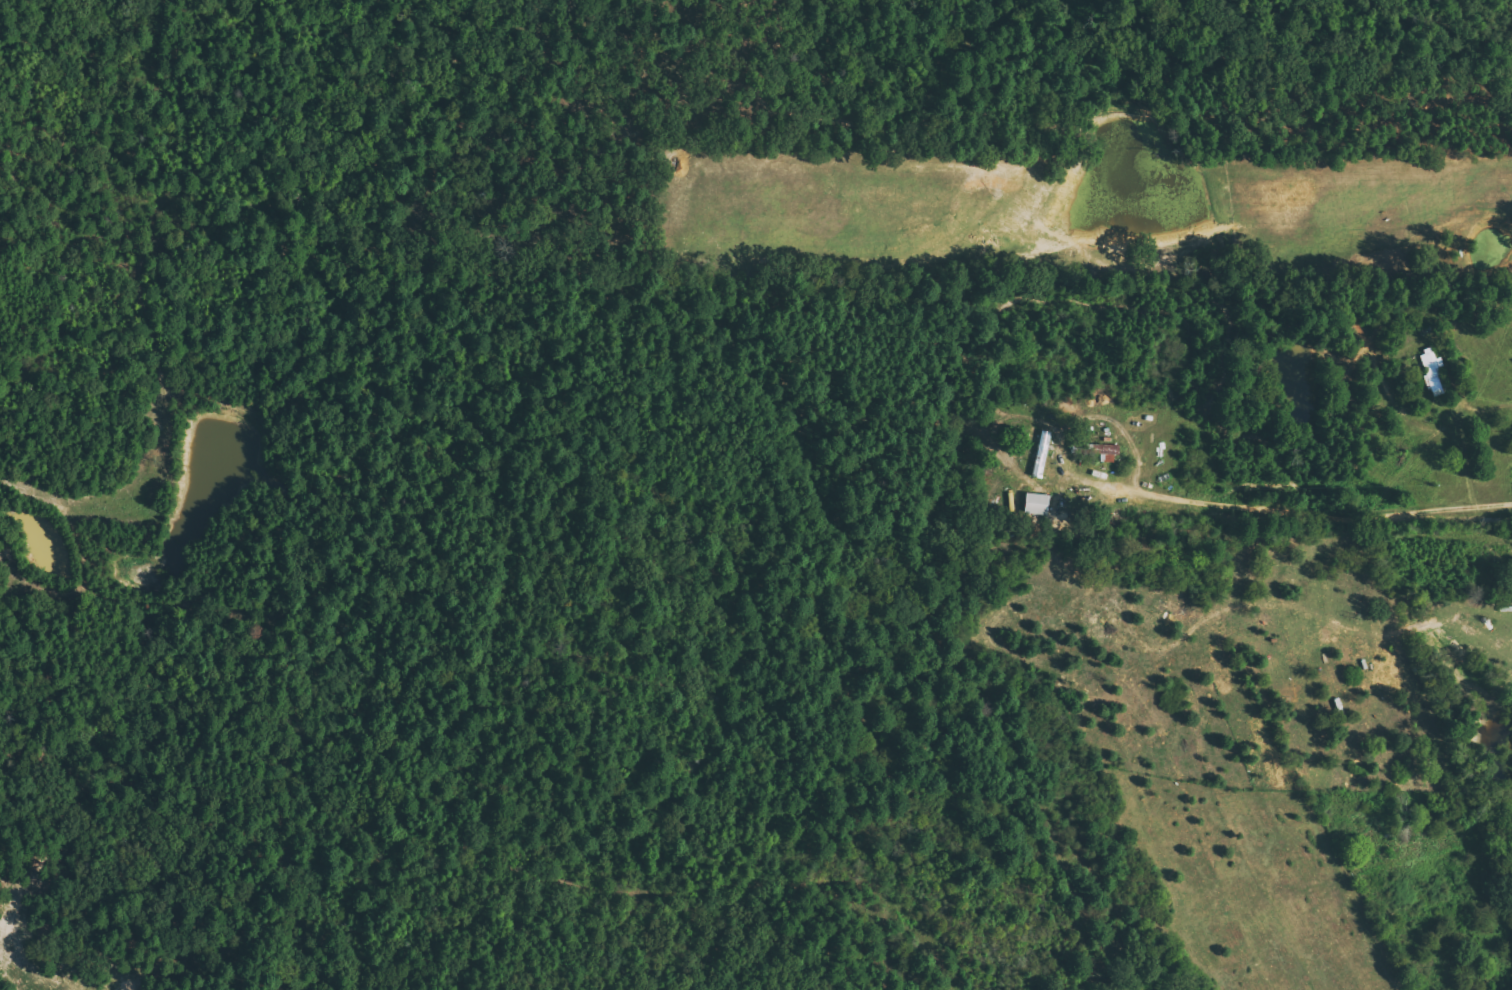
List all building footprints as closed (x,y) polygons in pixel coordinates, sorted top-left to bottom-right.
[(1419,353),(1427,375),(1423,377),(1428,391),(1432,389),(1434,397),(1446,393),(1438,368),(1444,366),(1441,357),(1436,359),(1433,349),(1419,353)] [(1034,476),(1043,478),(1053,432),(1044,430),(1034,476)] [(1101,463),(1118,462),(1118,445),(1086,445),(1086,455),(1101,455),(1101,463)] [(1051,494),(1029,493),(1028,514),(1050,514),(1051,494)]
